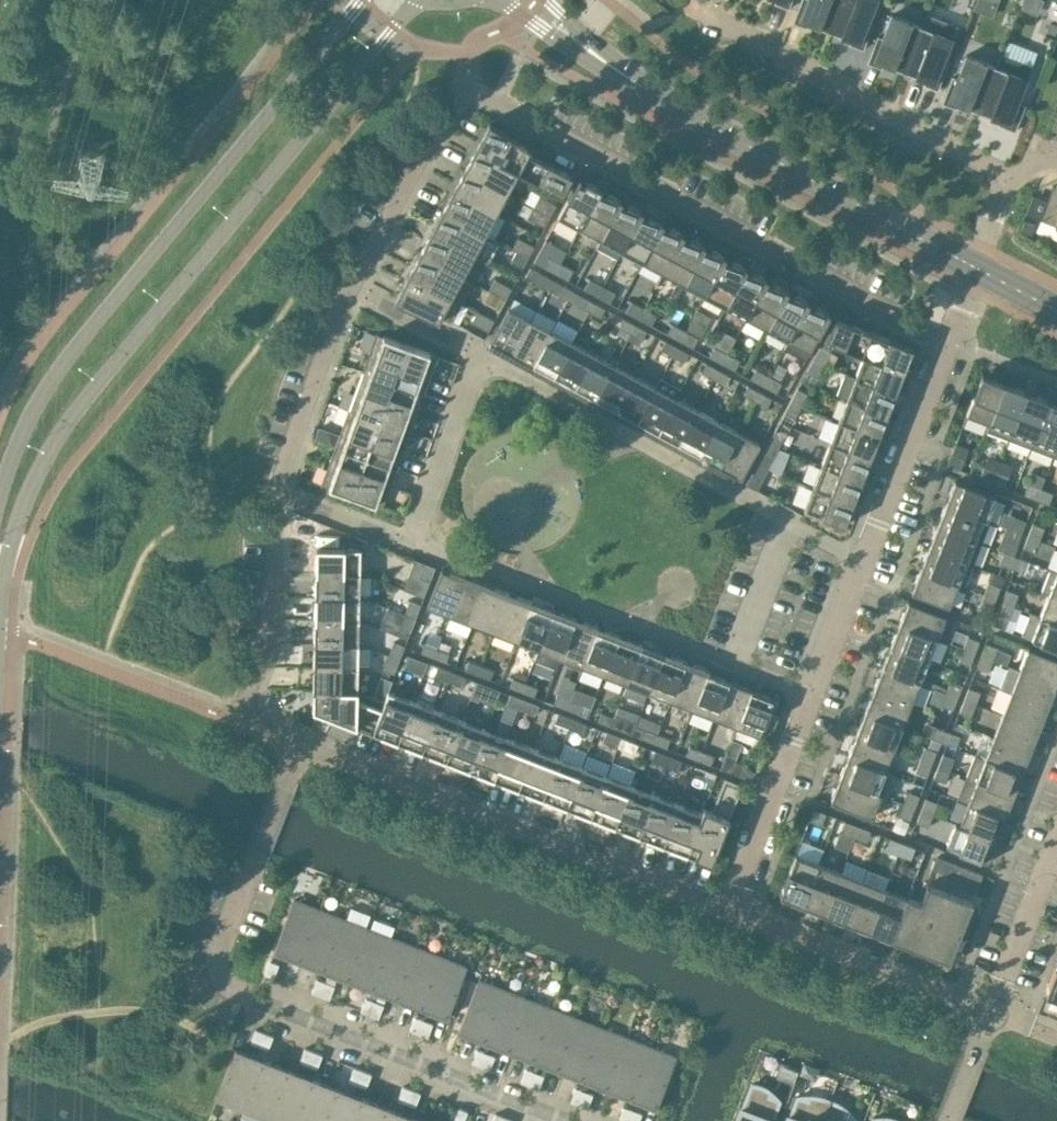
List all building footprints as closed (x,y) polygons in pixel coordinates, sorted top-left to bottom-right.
[(789,8),(792,0),(776,0),(775,3),(789,8)] [(830,30),(842,0),(801,0),(793,22),(807,27),(809,22),(830,30)] [(863,49),(873,23),(869,21),(877,0),(842,0),(830,30),(851,39),(849,43),(863,49)] [(922,26),(905,71),(925,79),(924,84),(938,89),(948,63),(943,61),(952,38),(958,25),(927,13),(922,26)] [(884,63),(905,71),(922,26),(892,14),(882,38),(878,36),(868,62),(882,67),(884,63)] [(958,103),(979,111),(997,66),(966,54),(957,78),(952,76),(942,102),(956,108),(958,103)] [(998,124),(1015,131),(1025,104),(1018,102),(1032,66),(1001,54),(997,66),(979,111),(1000,119),(998,124)] [(489,122),(475,148),(479,150),(518,171),(518,172),(530,178),(541,158),(528,152),(531,147),(489,122)] [(475,148),(464,169),(466,170),(507,192),(518,172),(518,171),(479,150),(475,148)] [(541,158),(530,178),(562,195),(572,175),(541,158)] [(464,169),(453,190),(457,192),(496,213),(507,192),(466,170),(464,169)] [(558,216),(579,228),(601,188),(586,180),(584,184),(578,182),(581,177),(579,177),(558,216)] [(579,228),(600,239),(622,200),(607,192),(605,196),(599,193),(602,189),(601,188),(579,228)] [(453,190),(441,210),(485,234),(496,213),(457,192),(453,190)] [(534,206),(551,215),(557,204),(540,195),(534,206)] [(1032,211),(1042,215),(1040,219),(1056,225),(1056,201),(1050,198),(1049,197),(1048,200),(1037,196),(1032,211)] [(596,247),(617,258),(621,250),(643,211),(628,203),(626,207),(620,205),(623,200),(622,200),(600,239),(596,247)] [(527,217),(545,227),(551,215),(534,206),(527,217)] [(441,210),(430,231),(484,260),(489,263),(500,242),(485,234),(441,210)] [(621,250),(642,262),(664,222),(649,214),(646,218),(641,216),(643,211),(621,250)] [(642,262),(663,273),(684,233),(670,225),(667,229),(662,227),(664,222),(642,262)] [(430,231),(419,252),(472,281),(484,260),(430,231)] [(663,273),(684,284),(705,245),(690,237),(688,241),(683,238),(685,234),(684,233),(663,273)] [(511,248),(528,257),(535,246),(517,236),(511,248)] [(684,284),(705,295),(726,256),(711,248),(709,252),(703,250),(706,245),(705,245),(684,284)] [(505,259),(522,268),(528,257),(511,248),(505,259)] [(419,252),(408,273),(412,275),(451,296),(452,296),(462,301),(472,281),(421,253),(419,252)] [(705,295),(725,307),(747,267),(732,259),(730,263),(724,261),(727,256),(726,256),(705,295)] [(544,267),(555,273),(560,264),(548,258),(544,267)] [(555,273),(568,280),(573,271),(560,264),(555,273)] [(530,267),(526,276),(547,288),(552,279),(530,267)] [(725,307),(746,318),(768,278),(753,270),(751,274),(745,272),(748,267),(747,267),(725,307)] [(408,273),(394,299),(396,300),(439,320),(441,316),(451,321),(462,301),(452,296),(451,296),(412,275),(408,273)] [(489,289),(506,299),(512,287),(495,278),(489,289)] [(746,318),(767,329),(789,290),(774,282),(772,286),(766,283),(768,279),(768,278),(746,318)] [(552,279),(547,288),(559,294),(564,285),(552,279)] [(584,289),(597,296),(602,287),(589,280),(584,289)] [(597,296),(610,303),(615,294),(602,287),(597,296)] [(482,301),(500,310),(506,299),(489,289),(482,301)] [(767,329),(788,340),(809,301),(795,293),(792,297),(787,295),(789,290),(767,329)] [(577,304),(589,310),(594,301),(582,295),(577,304)] [(589,310),(601,317),(606,308),(594,301),(589,310)] [(784,348),(805,360),(831,312),(815,304),(813,308),(808,306),(810,301),(809,301),(788,340),(784,348)] [(626,311),(639,318),(643,309),(631,302),(626,311)] [(511,354),(530,319),(509,307),(490,342),(491,343),(489,345),(503,352),(504,350),(511,354)] [(639,318),(652,325),(656,316),(643,309),(639,318)] [(471,322),(489,331),(495,319),(478,310),(471,322)] [(824,340),(861,354),(870,331),(836,317),(824,340)] [(619,326),(631,333),(635,324),(624,318),(619,326)] [(532,365),(551,330),(530,319),(511,354),(510,356),(524,363),(525,361),(532,365)] [(631,333),(642,339),(647,330),(635,324),(631,333)] [(668,334),(681,341),(685,332),(672,325),(668,334)] [(553,376),(572,341),(551,330),(532,365),(531,367),(544,375),(546,372),(553,376)] [(864,354),(904,370),(913,347),(870,331),(861,354),(864,355),(864,354)] [(362,371),(393,382),(407,344),(377,333),(378,332),(376,332),(362,371)] [(681,341),(693,348),(698,339),(685,332),(681,341)] [(660,349),(672,355),(677,346),(665,340),(660,349)] [(574,388),(593,353),(572,341),(553,376),(552,379),(565,386),(566,384),(574,388)] [(407,344),(393,382),(424,393),(438,354),(436,354),(407,344)] [(814,358),(824,364),(831,351),(821,345),(814,358)] [(672,355),(684,362),(689,353),(677,346),(672,355)] [(709,356),(722,363),(727,354),(714,347),(709,356)] [(595,399),(614,364),(593,353),(574,388),(573,390),(586,397),(587,395),(595,399)] [(722,363),(735,370),(740,361),(727,354),(722,363)] [(855,376),(896,392),(904,370),(864,354),(864,355),(855,376)] [(807,371),(817,377),(824,364),(814,358),(807,371)] [(702,372),(714,378),(719,369),(707,363),(702,372)] [(615,410),(634,375),(614,364),(595,399),(593,401),(607,408),(608,406),(615,410)] [(714,378),(726,384),(731,375),(719,369),(714,378)] [(751,379),(763,386),(768,377),(755,370),(751,379)] [(349,408),(379,419),(393,382),(362,371),(349,408)] [(847,398),(887,414),(896,392),(855,376),(855,377),(845,372),(837,394),(847,398)] [(989,423),(1005,383),(982,374),(967,414),(989,423)] [(636,421),(655,386),(634,375),(615,410),(614,412),(628,420),(629,418),(636,421)] [(657,433),(676,398),(682,388),(661,376),(655,386),(636,421),(635,424),(649,431),(650,429),(657,433)] [(763,386),(776,393),(781,384),(768,377),(763,386)] [(393,382),(379,419),(410,431),(424,393),(393,382)] [(1009,439),(1027,391),(1005,383),(989,423),(987,430),(1009,439)] [(744,394),(755,400),(760,391),(748,385),(744,394)] [(791,400),(801,406),(808,393),(798,387),(791,400)] [(755,400),(767,407),(772,398),(760,391),(755,400)] [(1031,447),(1049,400),(1027,391),(1009,439),(1031,447)] [(678,444),(697,409),(676,398),(657,433),(656,435),(669,442),(671,440),(678,444)] [(838,420),(879,436),(887,414),(847,398),(838,420)] [(784,413),(794,419),(801,406),(791,400),(784,413)] [(1056,445),(1056,403),(1049,400),(1031,447),(1053,456),(1056,445)] [(335,446),(366,457),(379,419),(349,408),(335,446)] [(699,455),(718,420),(697,409),(678,444),(677,446),(690,454),(691,451),(699,455)] [(379,419),(366,457),(397,468),(410,431),(379,419)] [(720,467),(739,431),(718,420),(699,455),(698,458),(711,465),(712,463),(720,467)] [(830,442),(870,458),(879,436),(838,420),(830,442)] [(768,442),(779,448),(786,435),(775,429),(768,442)] [(733,474),(741,478),(760,443),(739,431),(720,467),(718,469),(732,476),(733,474)] [(761,455),(772,461),(779,448),(768,442),(761,455)] [(821,464),(862,480),(870,458),(830,442),(821,464)] [(323,484),(352,495),(366,457),(335,446),(321,485),(322,485),(323,484)] [(947,465),(960,470),(965,458),(952,453),(947,465)] [(381,506),(383,507),(397,468),(366,457),(352,495),(382,506),(381,506)] [(746,484),(757,490),(768,469),(757,464),(746,484)] [(813,487),(853,502),(862,480),(821,464),(813,487)] [(980,478),(992,482),(997,471),(984,466),(980,478)] [(992,482),(1005,487),(1009,475),(997,471),(992,482)] [(955,480),(946,503),(984,518),(983,519),(987,520),(997,496),(955,480)] [(1024,495),(1037,499),(1041,488),(1029,483),(1024,495)] [(804,510),(844,525),(853,502),(813,487),(804,510)] [(1037,499),(1049,504),(1053,493),(1041,488),(1037,499)] [(946,503),(938,525),(982,542),(990,521),(987,520),(983,519),(984,518),(946,503)] [(1010,528),(1022,533),(1027,520),(1015,516),(1010,528)] [(1028,535),(1040,539),(1045,527),(1033,523),(1028,535)] [(938,525),(929,547),(967,562),(973,565),(982,542),(938,525)] [(1006,540),(1017,545),(1022,533),(1010,528),(1006,540)] [(1024,547),(1035,551),(1040,539),(1028,535),(1024,547)] [(316,547),(316,571),(360,572),(361,548),(316,547)] [(929,547),(921,569),(958,584),(965,586),(973,565),(967,562),(929,547)] [(999,563),(1012,567),(1016,556),(1004,551),(999,563)] [(1012,567),(1024,572),(1029,560),(1016,556),(1012,567)] [(413,593),(424,597),(435,566),(425,562),(413,593)] [(442,569),(427,606),(450,615),(464,578),(465,575),(451,570),(450,572),(442,569)] [(921,569),(912,592),(949,607),(958,584),(921,569)] [(1042,591),(1049,594),(1056,597),(1056,571),(1051,569),(1042,591)] [(316,571),(315,595),(360,596),(360,572),(316,571)] [(464,578),(450,615),(472,623),(487,586),(487,584),(473,578),(472,581),(464,578)] [(984,594),(996,598),(1001,586),(989,582),(984,594)] [(487,586),(472,623),(494,632),(509,595),(509,592),(495,587),(494,589),(487,586)] [(1002,601),(1014,605),(1019,593),(1007,589),(1002,601)] [(980,606),(991,611),(996,598),(984,594),(980,606)] [(1041,616),(1056,622),(1056,597),(1049,594),(1041,616)] [(315,595),(315,619),(359,619),(360,596),(315,595)] [(509,595),(494,632),(516,641),(531,603),(532,601),(517,595),(516,598),(509,595)] [(405,613),(416,618),(421,603),(410,599),(405,613)] [(909,600),(900,623),(937,638),(945,641),(954,618),(909,600)] [(998,613),(1009,618),(1014,605),(1002,601),(998,613)] [(531,603),(516,641),(538,649),(553,612),(554,610),(539,604),(538,606),(531,603)] [(538,649),(534,659),(557,668),(560,658),(575,620),(576,618),(561,613),(561,615),(553,612),(538,649)] [(1021,635),(1056,649),(1056,622),(1041,616),(1030,612),(1021,635)] [(399,628),(410,632),(416,618),(405,613),(399,628)] [(315,619),(314,642),(359,643),(359,619),(315,619)] [(575,620),(560,658),(582,666),(597,629),(598,627),(584,621),(583,623),(575,620)] [(900,623),(891,645),(929,660),(937,638),(900,623)] [(597,629),(582,666),(605,675),(619,638),(620,635),(606,630),(605,632),(597,629)] [(963,648),(975,653),(980,640),(968,636),(963,648)] [(619,638),(605,675),(627,683),(641,646),(642,644),(628,638),(627,641),(619,638)] [(389,655),(400,659),(405,645),(394,641),(389,655)] [(314,642),(314,666),(358,667),(359,643),(314,642)] [(421,652),(434,657),(437,648),(425,643),(421,652)] [(981,655),(993,659),(998,647),(986,643),(981,655)] [(891,645),(882,667),(920,682),(929,660),(891,645)] [(627,684),(623,693),(644,701),(647,691),(649,692),(663,655),(664,652),(650,647),(649,649),(641,646),(627,683),(627,684)] [(1019,670),(1056,685),(1056,684),(1056,658),(1028,647),(1019,670)] [(434,657),(446,662),(450,653),(437,648),(434,657)] [(959,661),(970,665),(975,653),(963,648),(959,661)] [(383,669),(394,673),(400,659),(389,655),(383,669)] [(663,655),(649,692),(671,701),(685,663),(686,661),(672,655),(671,658),(663,655)] [(977,667),(988,672),(993,659),(981,655),(977,667)] [(465,670),(478,674),(481,665),(469,660),(465,670)] [(685,663),(671,701),(693,709),(707,672),(708,669),(694,664),(693,666),(685,663)] [(478,674),(490,679),(494,670),(481,665),(478,674)] [(314,666),(313,690),(358,690),(358,667),(314,666)] [(434,675),(448,681),(452,671),(438,666),(434,675)] [(882,667),(874,690),(911,704),(920,682),(882,667)] [(1019,670),(1011,692),(1048,707),(1056,685),(1019,670)] [(448,681),(463,686),(466,677),(452,671),(448,681)] [(707,672),(693,709),(715,718),(729,680),(707,672)] [(509,687),(522,691),(526,682),(513,677),(509,687)] [(729,680),(715,718),(737,726),(751,689),(729,680)] [(946,692),(958,697),(963,685),(951,680),(946,692)] [(522,691),(534,696),(538,687),(526,682),(522,691)] [(483,695),(496,700),(500,690),(487,685),(483,695)] [(964,699),(976,704),(981,691),(969,687),(964,699)] [(751,689),(737,726),(760,735),(770,738),(779,715),(769,711),(774,698),(751,689)] [(373,732),(389,691),(388,691),(384,701),(381,708),(357,698),(358,690),(313,690),(313,709),(373,732)] [(381,708),(384,701),(358,690),(357,698),(381,708)] [(874,690),(865,712),(903,726),(911,704),(874,690)] [(397,742),(413,700),(389,691),(373,732),(381,735),(380,735),(397,742)] [(941,705),(953,709),(958,697),(946,692),(941,705)] [(1011,692),(1002,714),(1040,729),(1048,707),(1011,692)] [(506,703),(521,709),(524,699),(510,694),(506,703)] [(554,704),(566,709),(570,699),(557,694),(554,704)] [(521,709),(535,714),(539,705),(524,699),(521,709)] [(566,709),(579,713),(582,704),(570,699),(566,709)] [(960,711),(971,716),(976,704),(964,699),(960,711)] [(421,751),(437,709),(413,700),(397,742),(398,742),(405,744),(404,745),(421,751)] [(445,760),(461,719),(437,709),(421,751),(422,751),(429,754),(445,760)] [(614,716),(610,726),(632,734),(636,725),(627,721),(629,715),(616,710),(614,716)] [(601,711),(598,721),(610,726),(614,716),(601,711)] [(865,712),(857,734),(894,748),(903,726),(865,712)] [(555,722),(569,728),(573,718),(558,713),(555,722)] [(1002,714),(994,736),(1031,751),(1040,729),(1002,714)] [(569,728),(583,733),(587,724),(573,718),(569,728)] [(469,770),(485,728),(461,719),(445,760),(446,761),(446,760),(453,763),(469,770)] [(932,737),(944,742),(948,730),(936,726),(932,737)] [(494,779),(509,738),(485,728),(469,770),(470,770),(477,772),(477,773),(494,779)] [(642,738),(654,743),(658,733),(646,729),(642,738)] [(944,742),(956,747),(961,735),(948,730),(944,742)] [(603,741),(617,746),(621,737),(607,731),(603,741)] [(654,743),(667,748),(671,738),(658,733),(654,743)] [(984,733),(976,755),(1022,773),(1031,751),(994,736),(984,733)] [(857,734),(848,756),(886,770),(894,748),(857,734)] [(617,746),(635,753),(638,744),(621,737),(617,746)] [(517,788),(534,747),(509,738),(494,779),(501,782),(517,788)] [(686,755),(698,760),(702,751),(690,746),(686,755)] [(921,759),(932,763),(937,751),(925,746),(921,759)] [(542,798),(558,756),(534,747),(517,788),(518,789),(518,788),(525,791),(542,798)] [(652,761),(665,766),(669,756),(656,750),(652,761)] [(698,760),(711,765),(715,755),(702,751),(698,760)] [(939,765),(950,770),(955,757),(943,753),(939,765)] [(975,754),(966,777),(1014,795),(1022,773),(976,755),(975,754)] [(566,807),(582,766),(558,756),(542,798),(549,800),(549,801),(566,807)] [(665,766),(678,771),(682,761),(669,756),(665,766)] [(725,756),(721,768),(731,773),(753,781),(757,771),(744,766),(745,763),(725,756)] [(848,756),(840,778),(877,792),(881,793),(881,794),(885,796),(894,774),(886,770),(848,756)] [(916,771),(927,775),(932,763),(921,759),(916,771)] [(934,778),(945,782),(950,770),(939,765),(934,778)] [(590,817),(606,775),(582,766),(566,807),(567,808),(567,807),(573,810),(590,817)] [(614,826),(630,784),(606,775),(590,817),(591,817),(591,816),(598,819),(597,820),(614,826)] [(694,857),(711,864),(742,784),(725,777),(712,810),(704,807),(686,854),(687,854),(694,856),(694,857)] [(966,777),(958,799),(968,803),(1005,817),(1014,795),(966,777)] [(872,817),(881,794),(881,793),(877,792),(840,778),(831,801),(872,817)] [(638,835),(654,794),(630,784),(614,826),(615,826),(622,828),(622,829),(638,835)] [(903,803),(915,807),(920,795),(908,790),(903,803)] [(662,845),(678,803),(654,794),(638,835),(639,836),(639,835),(646,838),(662,845)] [(921,809),(933,814),(938,802),(926,797),(921,809)] [(686,854),(704,807),(702,812),(678,803),(662,845),(663,845),(663,844),(670,847),(686,854)] [(899,815),(910,820),(915,807),(903,803),(899,815)] [(960,823),(959,825),(997,839),(1005,817),(968,803),(960,823)] [(809,820),(822,825),(826,813),(814,808),(809,820)] [(917,822),(928,826),(933,814),(921,809),(917,822)] [(842,832),(854,837),(859,825),(846,820),(842,832)] [(956,822),(946,846),(988,862),(997,839),(959,825),(960,823),(956,822)] [(854,837),(866,842),(871,830),(859,825),(854,837)] [(886,849),(898,854),(903,842),(891,838),(886,849)] [(898,854),(911,859),(915,847),(903,842),(898,854)] [(780,895),(803,903),(819,863),(796,854),(780,895)] [(933,868),(941,871),(946,859),(938,856),(933,868)] [(941,871),(948,874),(953,862),(946,859),(941,871)] [(948,874),(956,877),(960,865),(953,862),(948,874)] [(803,903),(825,912),(841,872),(819,863),(803,903)] [(956,877),(963,880),(968,868),(960,865),(956,877)] [(963,880),(971,883),(975,870),(968,868),(963,880)] [(971,883),(979,886),(983,873),(975,870),(971,883)] [(825,912),(847,921),(863,880),(841,872),(825,912)] [(847,921),(869,929),(885,889),(863,880),(847,921)] [(892,938),(950,960),(973,901),(927,883),(920,901),(907,895),(906,897),(907,897),(892,938)] [(869,929),(892,938),(907,897),(906,897),(885,889),(869,929)] [(299,960),(319,910),(295,900),(295,899),(294,899),(274,950),(289,956),(290,955),(297,958),(296,959),(299,960)] [(324,969),(343,919),(319,910),(299,960),(314,966),(314,965),(321,968),(324,969)] [(348,979),(368,929),(343,919),(324,969),(338,975),(339,974),(346,977),(345,978),(348,979)] [(373,989),(392,938),(368,929),(348,979),(363,985),(363,984),(370,987),(373,989)] [(397,998),(417,948),(392,938),(373,989),(387,994),(388,993),(395,996),(394,997),(397,998)] [(419,1006),(422,1008),(442,957),(417,948),(397,998),(412,1004),(412,1003),(419,1006)] [(444,1016),(447,1017),(467,966),(466,966),(442,957),(422,1008),(437,1013),(437,1012),(444,1015),(444,1016)] [(265,974),(274,977),(279,964),(270,960),(265,974)] [(1056,998),(1056,963),(1045,993),(1056,998)] [(312,992),(321,995),(326,982),(317,979),(312,992)] [(485,1040),(504,990),(480,980),(479,979),(459,1030),(474,1036),(481,1038),(481,1039),(485,1040)] [(321,995),(329,999),(334,985),(326,982),(321,995)] [(509,1050),(528,999),(504,990),(485,1040),(499,1046),(499,1045),(506,1048),(506,1049),(509,1050)] [(361,1011),(370,1014),(375,1001),(366,998),(361,1011)] [(534,1060),(553,1009),(528,999),(509,1050),(523,1055),(530,1057),(530,1058),(534,1060)] [(370,1014),(378,1018),(383,1004),(375,1001),(370,1014)] [(558,1069),(577,1018),(553,1009),(534,1060),(548,1065),(548,1064),(555,1067),(555,1068),(558,1069)] [(410,1030),(419,1033),(424,1020),(415,1017),(410,1030)] [(583,1079),(602,1028),(577,1018),(558,1069),(572,1074),(580,1076),(579,1077),(583,1079)] [(419,1033),(427,1037),(432,1023),(424,1020),(419,1033)] [(604,1087),(608,1088),(626,1037),(602,1028),(583,1079),(597,1084),(597,1083),(604,1086),(604,1087)] [(251,1042),(259,1046),(264,1032),(256,1029),(251,1042)] [(259,1046),(268,1049),(273,1036),(264,1032),(259,1046)] [(628,1096),(632,1098),(651,1047),(626,1037),(608,1088),(621,1093),(622,1093),(629,1095),(628,1096)] [(653,1106),(657,1107),(676,1056),(675,1055),(675,1056),(651,1047),(632,1098),(646,1103),(646,1102),(653,1105),(653,1106)] [(218,1099),(242,1108),(261,1058),(247,1052),(246,1053),(239,1050),(240,1050),(236,1048),(216,1099),(217,1100),(218,1099)] [(300,1061),(308,1065),(314,1051),(305,1048),(300,1061)] [(472,1063),(481,1066),(486,1053),(477,1049),(472,1063)] [(308,1065),(317,1068),(322,1055),(314,1051),(308,1065)] [(481,1066),(489,1069),(495,1056),(486,1053),(481,1066)] [(242,1108),(266,1118),(286,1068),(271,1062),(271,1063),(264,1060),(264,1059),(261,1058),(242,1108)] [(349,1080),(357,1084),(363,1070),(354,1067),(349,1080)] [(274,1120),(293,1120),(310,1077),(296,1071),(295,1072),(288,1069),(289,1069),(286,1068),(266,1118),(274,1120)] [(521,1082),(530,1085),(535,1072),(526,1068),(521,1082)] [(357,1084),(366,1087),(371,1074),(363,1070),(357,1084)] [(530,1085),(538,1088),(544,1075),(535,1072),(530,1085)] [(335,1087),(320,1081),(320,1082),(313,1079),(313,1078),(310,1077),(293,1120),(321,1120),(335,1087)] [(774,1120),(772,1119),(780,1100),(768,1096),(770,1091),(768,1089),(764,1087),(759,1085),(757,1084),(752,1083),(742,1108),(741,1107),(735,1120),(733,1120),(774,1120)] [(398,1099),(406,1103),(412,1089),(403,1086),(398,1099)] [(359,1096),(345,1090),(344,1091),(337,1088),(338,1088),(335,1087),(321,1120),(350,1120),(359,1096)] [(570,1101),(579,1104),(584,1091),(575,1087),(570,1101)] [(406,1103),(415,1106),(420,1093),(412,1089),(406,1103)] [(579,1104),(588,1107),(593,1094),(584,1091),(579,1104)] [(830,1099),(831,1097),(830,1097),(829,1099),(824,1098),(818,1096),(813,1095),(811,1095),(809,1100),(798,1096),(790,1115),(788,1114),(785,1120),(821,1120),(830,1099)] [(384,1106),(369,1100),(369,1101),(362,1098),(362,1097),(359,1096),(350,1120),(378,1120),(384,1106)] [(856,1119),(845,1114),(847,1109),(845,1108),(841,1105),(837,1103),(830,1099),(821,1120),(855,1120),(856,1119)] [(408,1115),(394,1109),(394,1110),(386,1107),(387,1107),(384,1106),(378,1120),(406,1120),(408,1115)] [(623,1120),(629,1120),(633,1110),(624,1106),(619,1120),(623,1120)] [(454,1120),(463,1120),(467,1111),(459,1107),(453,1120),(454,1120)] [(642,1113),(633,1110),(629,1120),(639,1120),(642,1113)]
